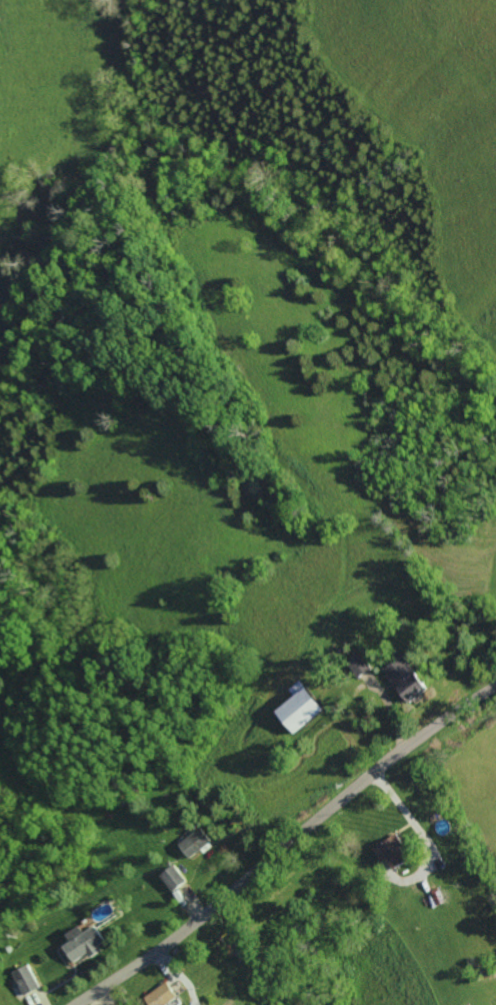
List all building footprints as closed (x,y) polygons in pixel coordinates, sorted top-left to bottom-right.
[(386,670),(410,703),(430,687),(406,655),(386,670)] [(298,735),(327,708),(307,687),(279,713),(298,735)] [(213,844),(205,829),(181,843),(189,858),(213,844)] [(416,860),(399,833),(381,845),(398,872),(416,860)] [(174,892),(189,882),(177,865),(163,875),(174,892)] [(81,927),(68,935),(72,942),(60,950),(71,967),(89,955),(91,958),(102,951),(98,945),(106,940),(96,926),(85,933),(81,927)] [(14,972),(24,996),(42,989),(32,965),(14,972)] [(171,982),(148,996),(153,1004),(176,1004),(183,1001),(171,982)]
